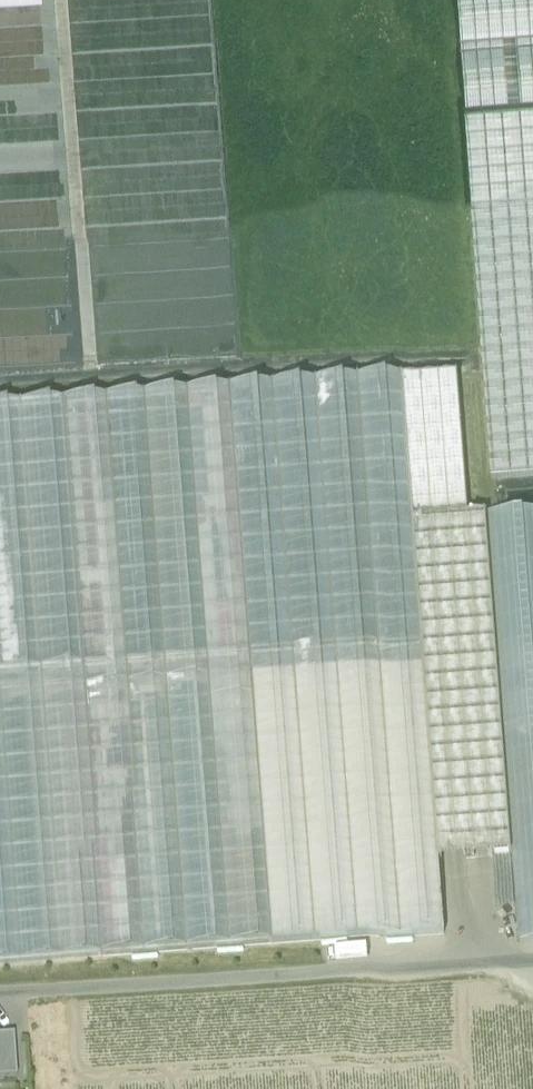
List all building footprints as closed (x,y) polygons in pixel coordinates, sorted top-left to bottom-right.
[(465,105),(532,100),(532,0),(457,0),(465,105)] [(464,105),(492,482),(532,479),(532,100),(465,105),(464,105)] [(457,377),(402,381),(439,862),(512,856),(487,518),(468,519),(457,377)] [(402,381),(60,407),(102,962),(444,937),(439,862),(402,381)] [(487,517),(512,856),(519,946),(532,945),(532,514),(487,517)] [(0,1042),(0,1084),(15,1083),(12,1041),(0,1042)]
